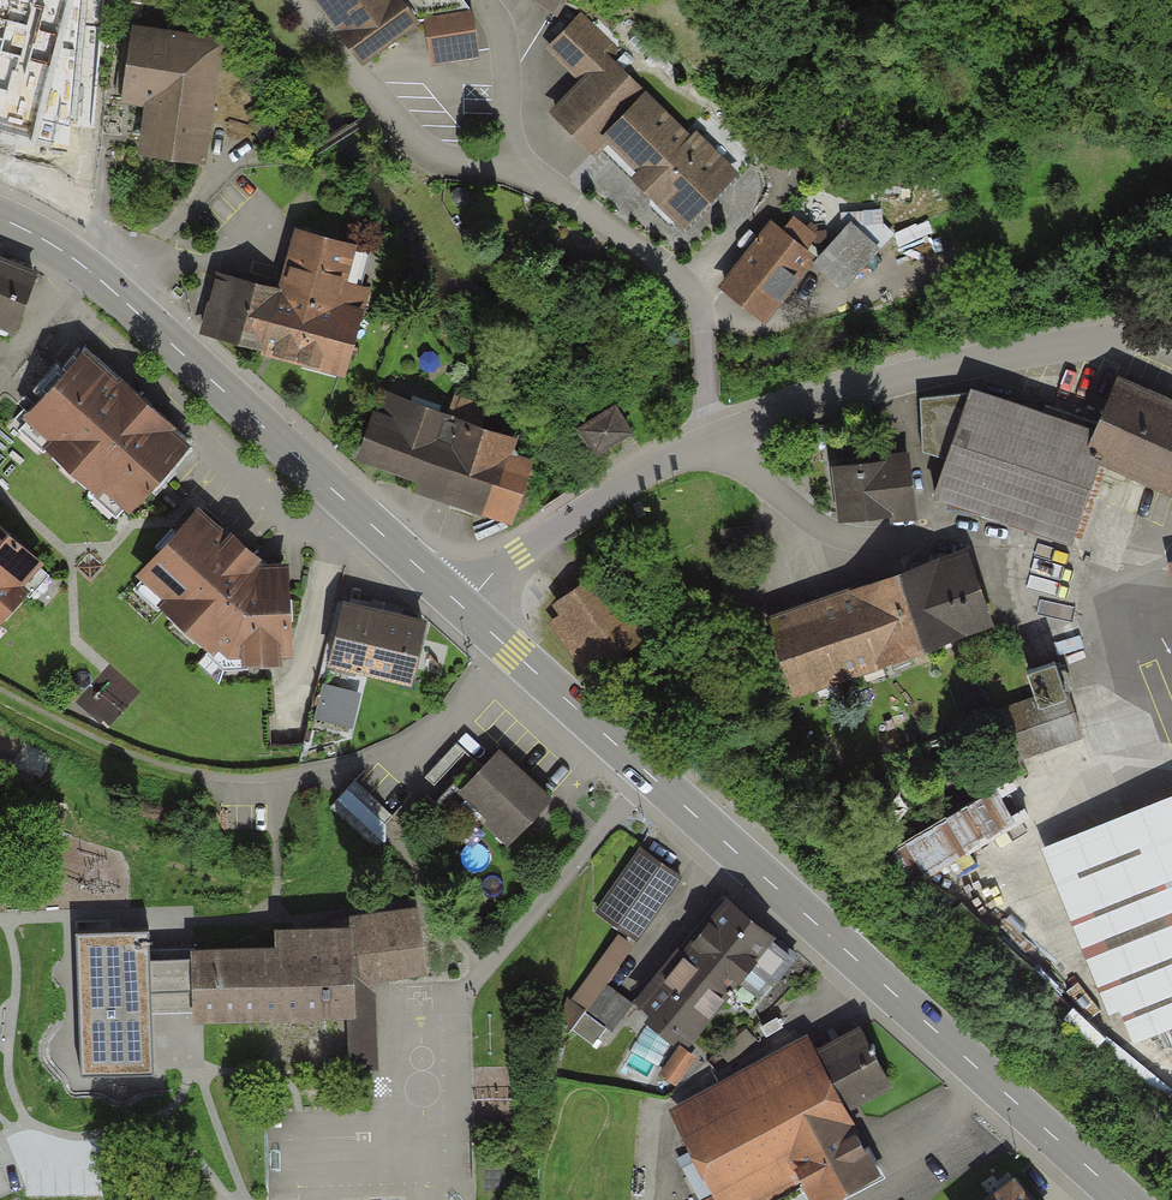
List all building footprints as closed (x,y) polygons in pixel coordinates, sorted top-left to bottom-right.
[(38,132),(70,0),(0,0),(0,123),(38,132)] [(362,63),(424,18),(431,62),(482,56),(474,9),(467,0),(317,0),(350,42),(362,63)] [(586,13),(550,48),(579,78),(546,110),(592,157),(604,144),(681,222),(737,166),(697,125),(690,133),(615,57),(623,50),(586,13)] [(207,160),(224,33),(132,19),(120,99),(144,103),(138,149),(207,160)] [(782,233),(772,226),(725,284),(764,315),(811,256),(802,249),(813,234),(794,219),(782,233)] [(873,250),(846,225),(817,255),(845,281),(873,250)] [(261,346),(343,369),(365,290),(350,285),(360,250),(303,234),(287,290),(218,270),(202,325),(262,342),(261,346)] [(38,267),(0,252),(0,325),(15,331),(38,267)] [(120,375),(85,343),(22,414),(47,436),(42,442),(99,493),(104,488),(129,510),(192,440),(174,424),(177,422),(123,372),(120,375)] [(972,382),(969,390),(920,395),(922,450),(945,456),(932,492),(1081,542),(1106,463),(1171,492),(1171,394),(1118,370),(1095,423),(972,382)] [(364,453),(516,506),(529,469),(508,438),(479,428),(486,408),(457,398),(450,418),(385,395),(364,453)] [(634,427),(616,401),(575,428),(593,454),(634,427)] [(911,508),(905,458),(835,466),(841,516),(911,508)] [(282,651),(294,651),(289,557),(262,558),(259,555),(262,551),(232,523),(228,528),(198,500),(135,571),(161,595),(157,600),(214,652),(219,647),(228,655),(241,654),(242,660),(283,657),(282,651)] [(0,530),(0,619),(44,565),(0,530)] [(1016,553),(1043,556),(1045,539),(1018,536),(1016,553)] [(990,619),(969,562),(945,570),(942,562),(770,623),(793,689),(990,619)] [(589,675),(647,633),(599,567),(552,602),(559,612),(548,620),(589,675)] [(409,678),(422,622),(345,603),(331,659),(409,678)] [(1016,759),(1082,736),(1056,654),(1026,664),(1036,692),(999,705),(1016,759)] [(357,691),(325,684),(317,717),(349,724),(357,691)] [(465,751),(455,742),(424,776),(433,785),(465,751)] [(548,798),(498,751),(483,767),(462,789),(492,817),(488,822),(508,841),(548,798)] [(483,767),(474,759),(434,801),(427,794),(399,824),(409,833),(436,804),(442,810),(462,789),(483,767)] [(393,815),(355,780),(346,789),(384,824),(393,815)] [(1040,843),(1108,1011),(1120,1006),(1132,1039),(1171,1024),(1171,789),(1040,843)] [(385,840),(338,797),(329,806),(376,849),(385,840)] [(680,876),(641,848),(597,910),(624,928),(572,1001),(568,998),(561,1024),(570,1031),(585,1011),(612,1031),(632,1002),(605,983),(680,876)] [(795,953),(727,899),(644,1002),(687,1036),(727,987),(751,1007),(795,953)] [(191,953),(193,1030),(349,1025),(350,1071),(381,1070),(379,981),(427,980),(425,917),(276,921),(277,951),(191,953)] [(77,941),(80,1080),(152,1078),(148,939),(77,941)] [(859,1021),(816,1044),(849,1107),(893,1082),(859,1021)] [(669,1106),(691,1149),(677,1156),(700,1199),(838,1199),(886,1174),(849,1107),(816,1044),(808,1029),(669,1106)] [(674,1082),(691,1055),(680,1048),(662,1074),(674,1082)] [(1014,1171),(979,1199),(1036,1199),(1014,1171)]
